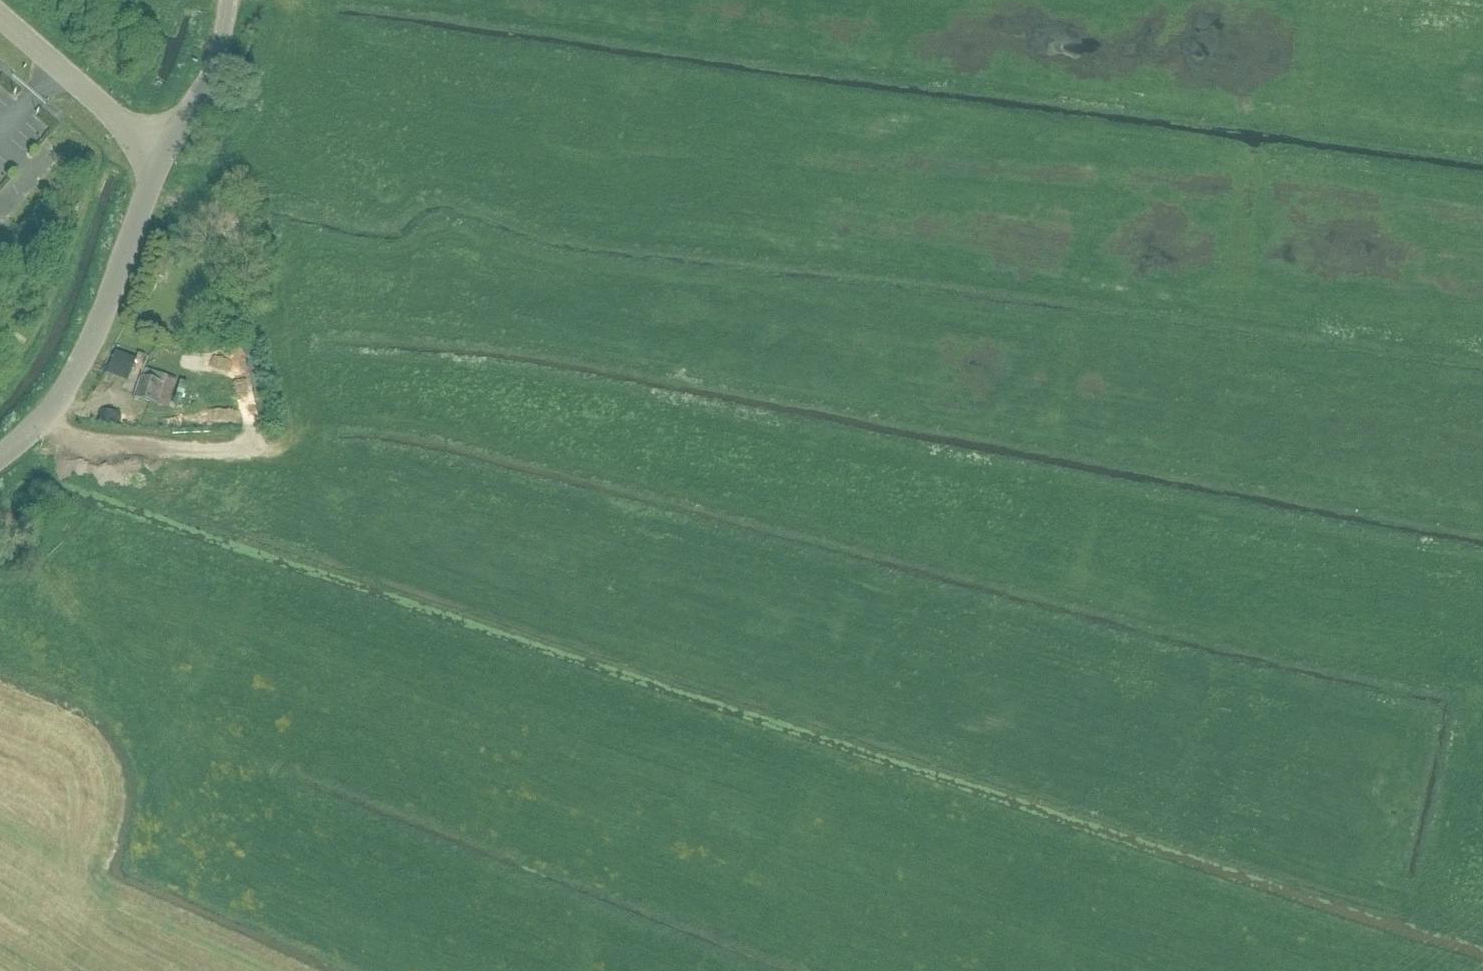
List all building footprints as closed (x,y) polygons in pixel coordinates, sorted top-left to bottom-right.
[(137,362),(115,353),(109,367),(131,376),(137,362)] [(142,377),(136,397),(162,407),(174,410),(176,404),(180,405),(183,394),(174,391),(177,381),(166,378),(163,384),(142,377)]
